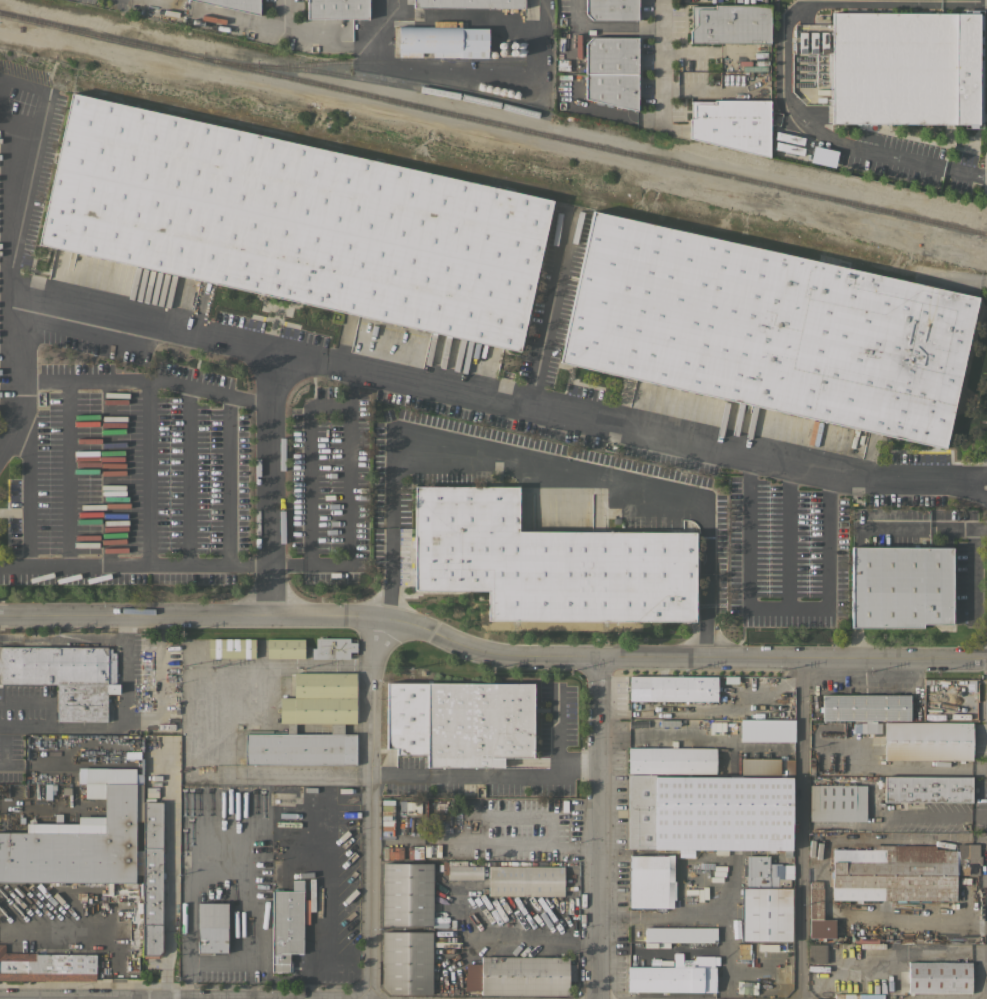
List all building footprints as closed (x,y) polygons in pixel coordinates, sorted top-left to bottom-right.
[(259,15),(193,0),(259,0),(259,15)] [(307,18),(307,0),(369,0),(369,18),(307,18)] [(413,7),(413,0),(524,0),(524,8),(413,7)] [(585,13),(585,0),(637,0),(637,20),(591,19),(585,13)] [(690,43),(690,30),(691,29),(691,5),(714,5),(769,4),(770,42),(754,42),(690,43)] [(977,124),(826,123),(827,104),(829,104),(829,98),(831,98),(832,12),(978,14),(977,124)] [(487,57),(432,57),(432,52),(421,52),(421,56),(398,56),(398,26),(455,26),(455,21),(461,21),(461,28),(487,28),(487,57)] [(585,75),(585,43),(591,37),(637,37),(637,75),(585,75)] [(637,110),(585,98),(585,75),(637,75),(637,110)] [(518,349),(38,243),(71,93),(552,200),(518,349)] [(769,100),(769,157),(689,138),(689,118),(690,118),(690,101),(714,101),(714,100),(769,100)] [(821,146),(817,162),(775,152),(779,137),(821,146)] [(836,152),(812,146),(808,162),(832,167),(836,152)] [(559,361),(593,210),(976,298),(942,448),(559,361)] [(487,620),(487,590),(414,590),(414,486),(517,487),(517,531),(695,532),(694,621),(487,620)] [(952,547),(951,624),(922,624),(922,627),(850,627),(851,547),(952,547)] [(350,637),(350,642),(356,642),(356,651),(349,651),(349,659),(311,659),(311,647),(315,647),(315,637),(350,637)] [(254,638),(254,657),(208,657),(208,638),(254,638)] [(304,638),(304,658),(267,658),(267,638),(304,638)] [(57,683),(0,683),(0,646),(107,647),(107,648),(111,648),(111,652),(115,652),(115,683),(106,683),(106,721),(57,720),(57,683)] [(286,734),(286,723),(279,723),(279,697),(294,697),(294,678),(289,678),(289,672),(356,673),(355,723),(344,723),(343,734),(356,734),(355,764),(245,764),(245,733),(286,734)] [(716,676),(736,676),(736,702),(717,702),(717,701),(629,701),(629,676),(716,676)] [(532,683),(532,757),(502,757),(502,767),(426,766),(426,755),(396,755),(396,748),(386,748),(386,682),(532,683)] [(909,695),(909,720),(822,720),(822,694),(909,695)] [(972,722),(972,760),(884,760),(884,722),(972,722)] [(788,741),(788,723),(738,723),(738,741),(788,741)] [(880,723),(880,733),(860,733),(860,723),(880,723)] [(628,747),(716,747),(716,773),(628,773),(628,747)] [(779,758),(779,775),(740,774),(741,758),(779,758)] [(785,775),(785,759),(793,759),(793,775),(785,775)] [(44,882),(0,881),(0,832),(104,833),(105,798),(84,798),(84,783),(85,783),(85,767),(135,768),(134,784),(143,784),(142,801),(163,801),(161,934),(164,934),(164,952),(159,958),(144,958),(144,955),(142,955),(142,902),(107,902),(107,886),(44,885),(44,882)] [(629,775),(791,777),(790,851),(627,848),(629,775)] [(971,776),(971,802),(884,802),(884,776),(971,776)] [(866,821),(810,821),(810,785),(866,785),(866,821)] [(421,802),(421,814),(405,813),(406,801),(421,802)] [(832,849),(872,849),(872,845),(943,845),(943,850),(957,850),(957,843),(979,844),(979,856),(981,856),(981,865),(979,865),(978,874),(956,874),(956,900),(832,899),(832,849)] [(630,856),(667,856),(667,854),(673,854),(673,880),(675,880),(675,907),(630,907),(630,856)] [(740,941),(740,886),(746,886),(746,876),(743,876),(743,863),(746,863),(746,855),(769,855),(769,863),(781,863),(781,879),(790,879),(790,887),(792,887),(792,941),(740,941)] [(383,862),(432,863),(431,925),(382,925),(383,862)] [(448,880),(448,865),(483,865),(483,880),(448,880)] [(488,866),(563,866),(563,896),(488,896),(488,866)] [(292,890),(292,880),(303,880),(303,953),(289,953),(289,960),(291,960),(291,972),(272,972),(272,890),(282,890),(292,890)] [(810,880),(823,881),(822,919),(835,919),(835,938),(809,937),(810,880)] [(834,900),(852,900),(852,914),(834,914),(834,900)] [(197,902),(227,903),(227,952),(214,952),(214,954),(198,954),(198,952),(197,952),(197,902)] [(645,927),(716,927),(716,942),(645,942),(645,927)] [(382,931),(432,932),(432,994),(389,994),(382,986),(382,931)] [(808,943),(826,943),(826,962),(808,962),(808,943)] [(95,980),(0,980),(0,944),(4,944),(4,952),(36,952),(36,954),(95,954),(95,980)] [(627,991),(627,966),(673,967),(673,953),(682,953),(682,960),(695,960),(695,956),(713,956),(713,967),(715,967),(715,992),(627,991)] [(481,990),(465,990),(465,964),(481,964),(481,956),(568,957),(568,961),(576,961),(576,981),(569,981),(569,995),(481,995),(481,990)] [(970,962),(970,993),(908,992),(908,962),(970,962)]
